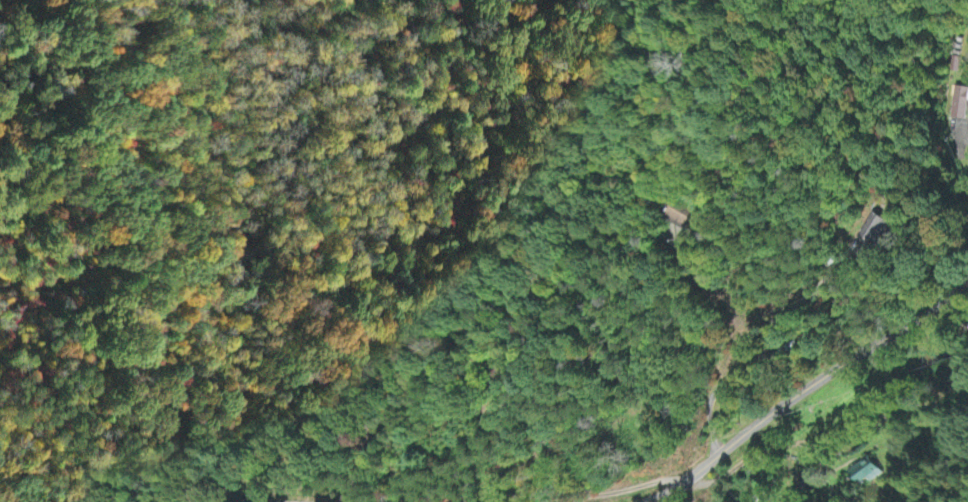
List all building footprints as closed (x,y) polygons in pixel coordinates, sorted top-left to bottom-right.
[(967,102),(967,90),(952,89),(950,121),(966,122),(967,102)] [(666,223),(689,231),(696,213),(673,204),(666,223)] [(860,238),(880,248),(892,224),(872,214),(860,238)]
